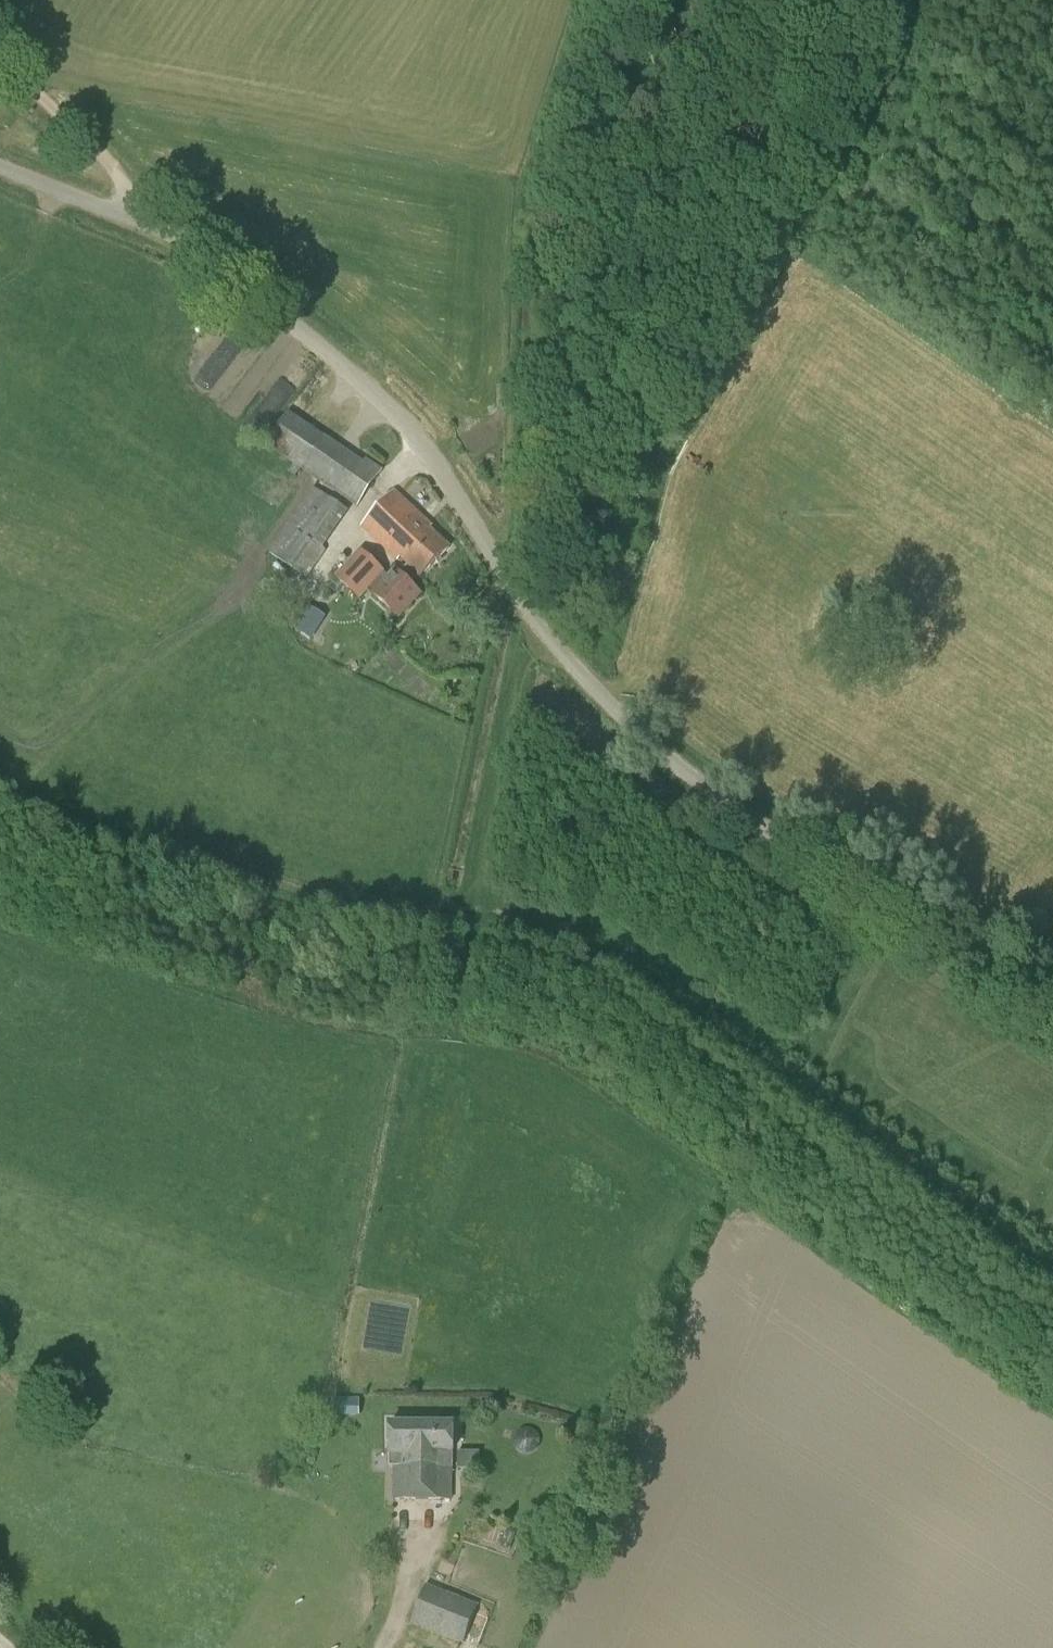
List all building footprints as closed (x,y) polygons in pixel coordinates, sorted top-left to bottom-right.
[(362,463),(289,413),(267,446),(357,507),(382,470),(365,458),(362,463)] [(307,578),(325,550),(322,549),(348,511),(313,487),(269,552),(307,578)] [(403,557),(411,564),(422,575),(423,576),(450,548),(430,529),(433,527),(397,493),(365,527),(400,560),(403,557)] [(422,575),(411,564),(402,574),(397,570),(390,578),(359,549),(333,577),(360,601),(370,589),(400,617),(423,594),(413,585),(422,575)] [(346,1399),(346,1416),(359,1416),(359,1399),(346,1399)] [(392,1425),(392,1469),(396,1469),(396,1501),(454,1501),(454,1452),(456,1452),(456,1425),(392,1425)] [(463,1643),(478,1607),(425,1586),(411,1622),(463,1643)]
